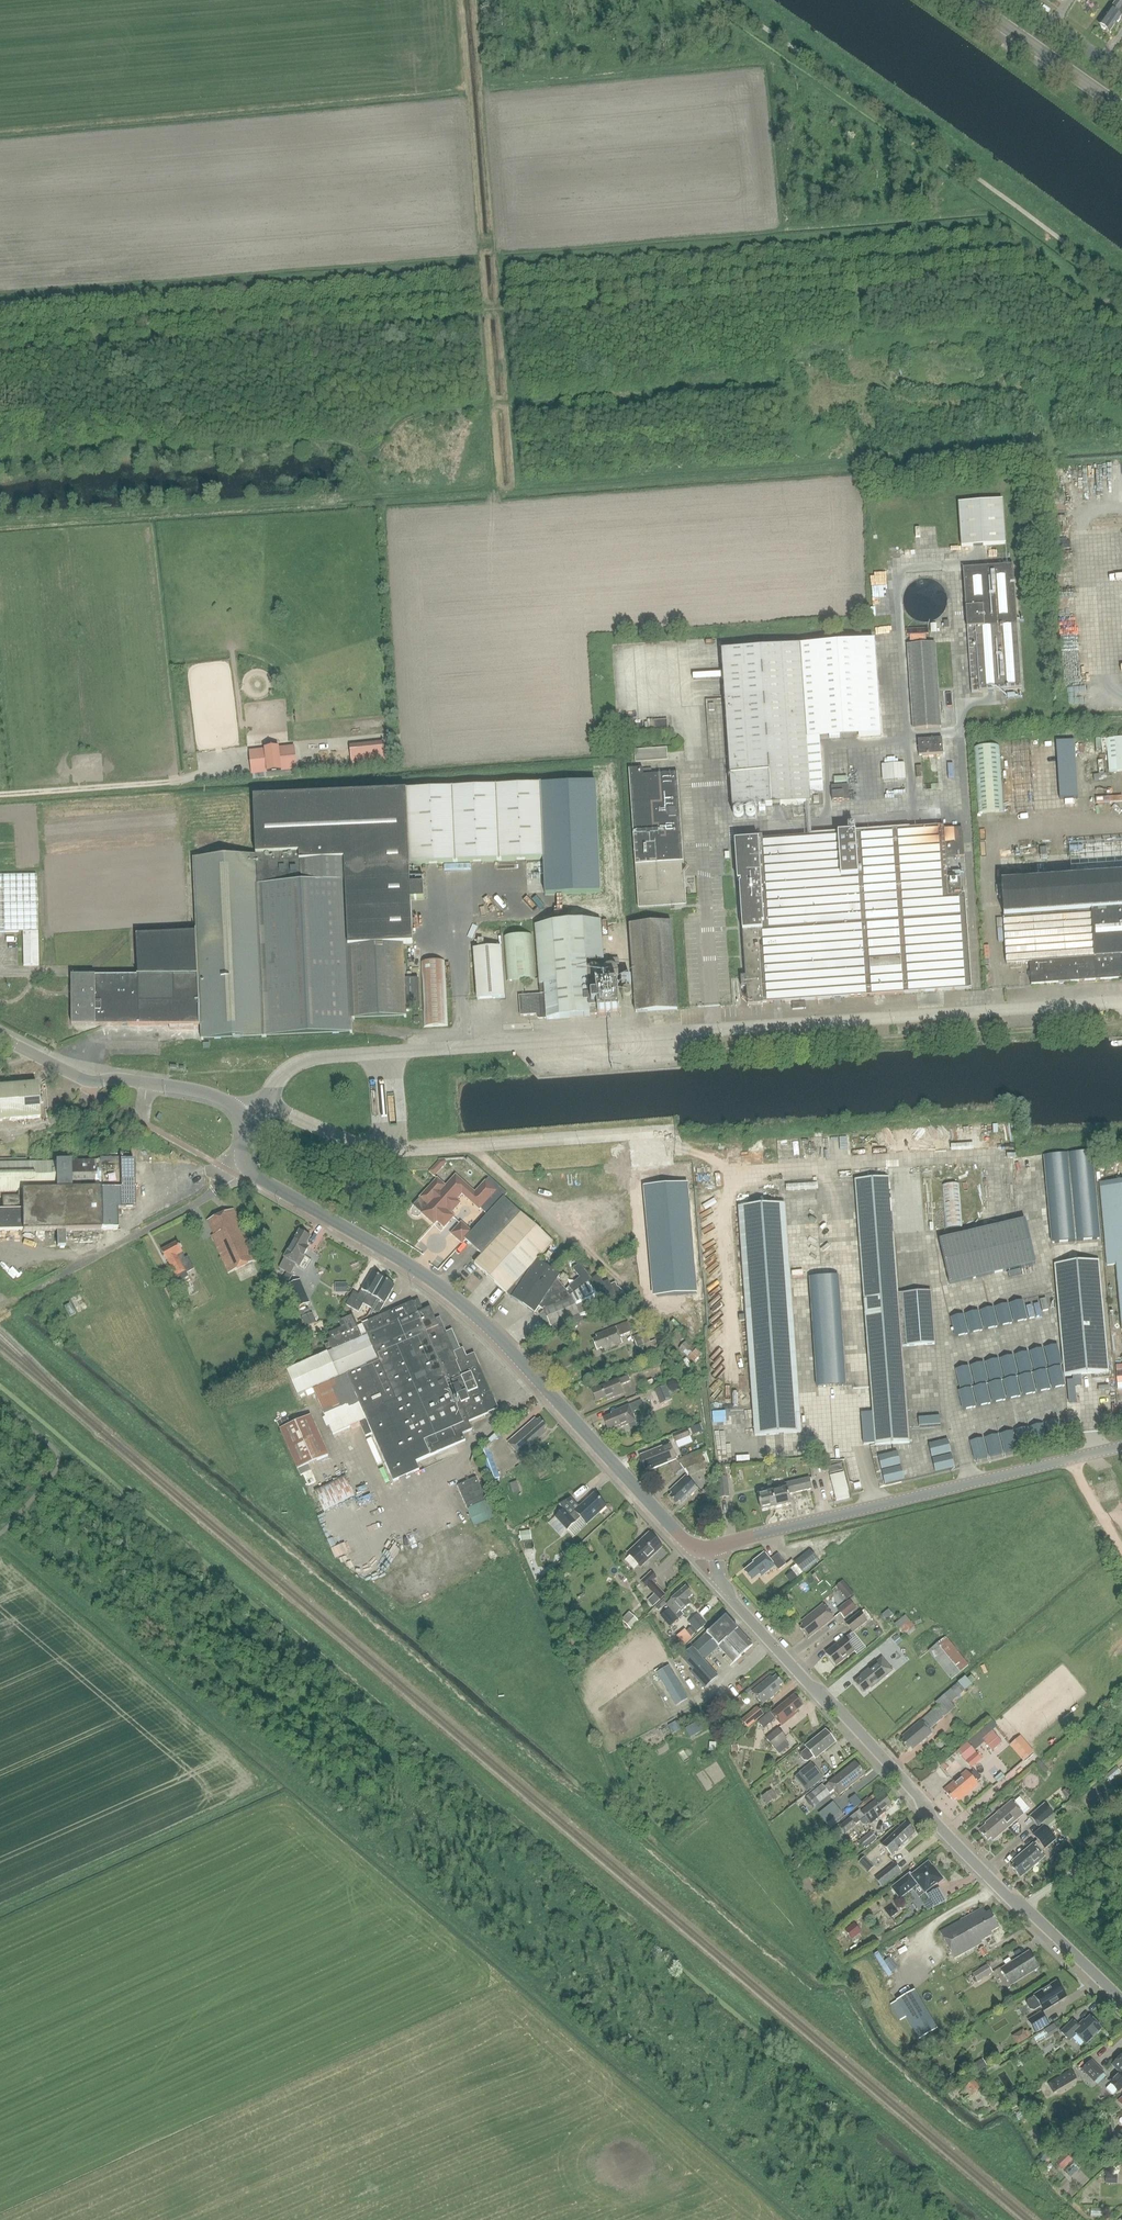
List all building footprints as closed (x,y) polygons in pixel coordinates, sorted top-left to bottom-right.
[(1110,33),(1121,18),(1121,0),(1118,0),(1100,26),(1110,33)] [(1002,502),(957,505),(960,548),(1005,545),(1002,502)] [(927,547),(940,546),(939,526),(918,527),(918,530),(926,530),(927,547)] [(971,692),(1021,689),(1013,564),(963,567),(971,692)] [(800,647),(721,652),(732,810),(810,804),(806,741),(807,741),(820,740),(862,737),(855,643),(800,647)] [(935,643),(906,645),(913,730),(941,728),(935,643)] [(704,738),(703,708),(694,709),(696,738),(704,738)] [(667,720),(654,721),(654,732),(668,731),(667,720)] [(920,755),(943,753),(942,738),(918,740),(920,755)] [(1106,740),(1108,773),(1121,772),(1121,739),(1106,740)] [(1074,741),(1056,742),(1060,798),(1078,797),(1074,741)] [(1030,744),(1012,745),(1016,812),(1035,811),(1030,744)] [(1015,791),(1012,745),(999,746),(1002,791),(1015,791)] [(294,746),(249,751),(252,775),(283,772),(297,770),(294,746)] [(810,792),(823,791),(820,747),(807,747),(810,792)] [(974,748),(978,814),(1003,812),(999,747),(974,748)] [(634,751),(635,757),(635,764),(667,761),(666,749),(634,751)] [(906,762),(882,763),(883,780),(907,779),(906,762)] [(677,774),(652,775),(652,769),(644,769),(630,770),(639,909),(685,906),(682,846),(677,774)] [(595,782),(540,784),(544,861),(545,894),(600,891),(595,782)] [(409,887),(408,878),(408,867),(544,861),(540,784),(254,798),(256,857),(192,860),(195,934),(135,937),(137,978),(70,979),(71,1028),(91,1027),(170,1024),(170,1029),(195,1028),(195,1024),(200,1024),(201,1041),(351,1034),(350,1022),(405,1019),(405,1015),(418,1014),(416,983),(402,983),(401,947),(411,946),(409,902),(423,902),(422,886),(409,887)] [(832,802),(849,801),(848,787),(831,788),(832,802)] [(947,879),(946,858),(964,857),(962,829),(944,830),(944,826),(735,840),(737,882),(742,881),(742,885),(740,885),(743,921),(748,921),(748,933),(744,933),(747,977),(741,978),(741,988),(748,987),(749,1004),(971,988),(965,895),(962,895),(960,878),(947,879)] [(1121,874),(1121,841),(998,850),(1001,883),(1121,874)] [(1031,985),(1044,984),(1121,978),(1121,875),(1000,884),(1003,919),(1002,919),(1005,966),(1030,964),(1031,985)] [(37,932),(36,876),(0,876),(0,933),(37,932)] [(587,961),(603,960),(600,922),(534,927),(539,986),(543,985),(544,996),(518,998),(520,1018),(537,1017),(537,1018),(538,1020),(539,1020),(547,1020),(547,1022),(619,1015),(617,988),(598,990),(597,985),(589,986),(587,961)] [(635,1014),(677,1011),(671,922),(629,926),(635,1014)] [(23,967),(38,966),(38,933),(22,933),(23,967)] [(531,936),(506,938),(509,982),(534,981),(531,936)] [(476,1002),(503,999),(500,949),(473,951),(476,1002)] [(444,963),(420,964),(423,1030),(447,1028),(444,963)] [(621,980),(622,989),(632,988),(631,979),(621,980)] [(40,1118),(37,1084),(0,1088),(0,1122),(40,1118)] [(1092,1152),(1067,1154),(1075,1242),(1100,1239),(1092,1152)] [(105,1160),(103,1160),(103,1154),(93,1155),(93,1161),(31,1163),(31,1159),(0,1160),(0,1198),(1,1211),(0,1211),(0,1231),(25,1230),(25,1231),(56,1230),(56,1245),(65,1245),(64,1230),(116,1228),(116,1214),(121,1214),(121,1210),(132,1209),(130,1159),(127,1159),(105,1160)] [(1067,1154),(1044,1156),(1052,1244),(1075,1242),(1067,1154)] [(435,1165),(440,1170),(446,1164),(444,1162),(438,1162),(435,1165)] [(902,1347),(898,1294),(889,1177),(855,1180),(855,1187),(852,1187),(853,1202),(857,1202),(876,1446),(909,1443),(902,1347)] [(489,1179),(485,1183),(475,1195),(462,1183),(456,1190),(449,1184),(445,1188),(437,1180),(412,1208),(434,1227),(437,1224),(444,1230),(454,1219),(451,1216),(461,1205),(457,1202),(457,1201),(462,1196),(479,1211),(480,1210),(496,1192),(499,1188),(489,1179)] [(1099,1181),(1107,1265),(1116,1264),(1121,1329),(1121,1179),(1099,1181)] [(687,1183),(645,1187),(654,1296),(696,1293),(687,1183)] [(959,1186),(941,1187),(944,1230),(963,1228),(959,1186)] [(483,1256),(521,1213),(504,1199),(507,1195),(499,1188),(496,1192),(480,1210),(488,1217),(473,1233),(462,1224),(452,1235),(463,1245),(466,1241),(483,1256)] [(738,1206),(751,1394),(754,1436),(801,1433),(785,1203),(738,1206)] [(229,1273),(258,1260),(235,1209),(209,1220),(215,1234),(212,1235),(229,1273)] [(538,1261),(553,1245),(520,1215),(521,1214),(521,1213),(483,1256),(475,1266),(507,1295),(538,1261)] [(940,1242),(950,1284),(1035,1264),(1025,1222),(940,1242)] [(306,1246),(312,1237),(301,1231),(286,1257),(288,1257),(282,1268),(287,1271),(284,1277),(289,1280),(293,1274),(291,1273),(296,1263),(298,1264),(303,1255),(304,1256),(309,1247),(306,1246)] [(186,1258),(183,1253),(183,1252),(178,1242),(162,1250),(168,1261),(169,1261),(177,1277),(180,1282),(189,1277),(187,1273),(195,1269),(189,1257),(186,1258)] [(1100,1260),(1055,1264),(1065,1376),(1109,1373),(1100,1260)] [(551,1290),(558,1280),(561,1276),(538,1261),(507,1295),(513,1300),(535,1315),(540,1307),(551,1290)] [(571,1290),(568,1292),(569,1293),(571,1296),(592,1279),(580,1264),(574,1268),(573,1269),(580,1278),(579,1278),(568,1287),(569,1288),(571,1290)] [(380,1313),(394,1288),(391,1286),(392,1283),(375,1273),(373,1276),(371,1275),(359,1295),(354,1293),(347,1305),(360,1313),(365,1304),(375,1310),(374,1311),(377,1313),(378,1312),(380,1313)] [(544,1311),(539,1315),(543,1324),(550,1323),(551,1327),(566,1320),(571,1318),(580,1314),(581,1317),(582,1317),(614,1303),(616,1301),(622,1299),(624,1298),(626,1297),(621,1286),(617,1288),(615,1283),(609,1286),(608,1282),(602,1284),(597,1275),(593,1278),(592,1279),(571,1295),(572,1297),(573,1299),(544,1311)] [(840,1276),(809,1278),(816,1387),(847,1385),(840,1276)] [(307,1297),(300,1279),(287,1285),(294,1302),(307,1297)] [(551,1290),(540,1307),(544,1311),(573,1299),(572,1297),(571,1296),(569,1293),(568,1292),(558,1280),(551,1290)] [(902,1347),(907,1346),(935,1344),(931,1291),(898,1294),(902,1347)] [(307,1297),(294,1302),(296,1308),(297,1308),(309,1303),(307,1297)] [(366,1421),(373,1435),(393,1482),(419,1471),(416,1463),(465,1441),(462,1435),(472,1430),(469,1423),(488,1414),(498,1409),(474,1354),(466,1358),(463,1350),(461,1351),(452,1331),(446,1333),(440,1318),(437,1319),(432,1307),(425,1310),(420,1299),(364,1324),(369,1336),(363,1339),(353,1316),(339,1322),(341,1329),(329,1334),(331,1340),(328,1341),(332,1352),(287,1372),(298,1395),(312,1389),(333,1435),(360,1424),(366,1421)] [(1024,1300),(1011,1303),(1015,1322),(1028,1319),(1024,1300)] [(313,1311),(309,1303),(297,1308),(300,1316),(301,1316),(302,1318),(313,1313),(312,1312),(313,1311)] [(1009,1304),(996,1307),(1000,1325),(1013,1322),(1009,1304)] [(69,1305),(64,1307),(69,1318),(75,1315),(69,1305)] [(994,1307),(981,1310),(986,1329),(999,1326),(994,1307)] [(979,1311),(966,1314),(971,1333),(984,1329),(979,1311)] [(313,1313),(302,1318),(306,1327),(306,1328),(317,1324),(316,1323),(313,1313)] [(964,1314),(951,1318),(956,1336),(969,1333),(964,1314)] [(621,1336),(632,1332),(628,1322),(597,1334),(598,1337),(594,1339),(598,1349),(602,1347),(603,1350),(623,1342),(621,1336)] [(647,1332),(634,1337),(638,1347),(651,1341),(647,1332)] [(1063,1364),(1059,1345),(1045,1348),(1050,1368),(1063,1364)] [(1049,1368),(1044,1349),(1031,1352),(1035,1371),(1049,1368)] [(695,1351),(689,1358),(694,1362),(701,1355),(695,1351)] [(1028,1352),(1015,1355),(1020,1374),(1033,1371),(1028,1352)] [(1013,1356),(1000,1359),(1005,1378),(1018,1374),(1013,1356)] [(998,1360),(986,1363),(990,1381),(1003,1378),(998,1360)] [(984,1363),(971,1366),(975,1385),(988,1382),(984,1363)] [(1065,1385),(1061,1366),(1047,1369),(1052,1389),(1065,1385)] [(969,1367),(956,1370),(960,1388),(973,1385),(969,1367)] [(1051,1389),(1046,1370),(1033,1373),(1037,1392),(1051,1389)] [(1036,1392),(1031,1373),(1018,1376),(1022,1396),(1036,1392)] [(620,1386),(630,1382),(627,1377),(618,1381),(617,1380),(592,1391),(597,1402),(606,1399),(607,1401),(623,1394),(620,1386)] [(1021,1396),(1016,1377),(1003,1380),(1007,1399),(1021,1396)] [(1006,1400),(1001,1380),(988,1384),(992,1403),(1006,1400)] [(1074,1380),(1067,1381),(1069,1403),(1076,1402),(1074,1380)] [(991,1403),(986,1384),(973,1387),(978,1406),(991,1403)] [(661,1404),(670,1400),(665,1386),(655,1390),(661,1404)] [(976,1407),(971,1388),(958,1391),(963,1410),(976,1407)] [(637,1426),(636,1422),(632,1413),(643,1408),(640,1402),(629,1406),(611,1414),(612,1415),(603,1419),(608,1431),(620,1426),(621,1429),(629,1425),(631,1429),(637,1426)] [(297,1470),(308,1466),(328,1457),(311,1416),(290,1425),(284,1428),(280,1430),(297,1470)] [(280,1430),(284,1428),(282,1424),(289,1421),(288,1417),(276,1422),(280,1430)] [(919,1420),(920,1428),(941,1426),(940,1418),(919,1420)] [(545,1429),(548,1426),(541,1419),(538,1422),(536,1419),(509,1443),(520,1456),(547,1432),(545,1429)] [(366,1438),(373,1435),(366,1421),(360,1424),(366,1438)] [(1058,1421),(1045,1424),(1049,1443),(1062,1440),(1058,1421)] [(1042,1425),(1030,1428),(1034,1446),(1047,1443),(1042,1425)] [(1015,1431),(1019,1450),(1033,1447),(1028,1428),(1015,1431)] [(672,1435),(675,1443),(691,1436),(688,1429),(672,1435)] [(1000,1435),(1004,1454),(1018,1450),(1013,1431),(1000,1435)] [(985,1438),(989,1457),(1003,1454),(998,1435),(985,1438)] [(988,1458),(983,1438),(970,1442),(974,1461),(988,1458)] [(948,1439),(929,1444),(932,1458),(951,1453),(948,1439)] [(647,1472),(677,1459),(671,1443),(640,1456),(647,1472)] [(479,1453),(490,1482),(500,1478),(488,1445),(479,1453)] [(706,1468),(700,1452),(678,1461),(668,1465),(676,1476),(683,1470),(688,1477),(704,1470),(708,1488),(704,1491),(708,1496),(712,1492),(710,1490),(712,1489),(709,1468),(706,1468)] [(897,1452),(878,1457),(881,1470),(900,1465),(897,1452)] [(951,1455),(932,1459),(935,1473),(954,1468),(951,1455)] [(828,1468),(830,1474),(843,1471),(841,1464),(828,1468)] [(316,1483),(311,1472),(308,1466),(297,1470),(301,1477),(303,1475),(308,1486),(316,1483)] [(901,1467),(882,1471),(885,1485),(904,1480),(901,1467)] [(844,1473),(830,1476),(836,1501),(849,1498),(848,1492),(849,1492),(844,1473)] [(323,1510),(330,1506),(353,1495),(343,1475),(313,1490),(323,1510)] [(683,1503),(698,1488),(686,1476),(671,1491),(674,1494),(671,1497),(677,1503),(680,1501),(683,1503)] [(468,1510),(487,1502),(477,1477),(458,1485),(468,1510)] [(728,1498),(726,1477),(716,1478),(718,1499),(728,1498)] [(810,1478),(806,1479),(786,1484),(787,1488),(775,1491),(772,1480),(767,1481),(770,1492),(758,1495),(762,1512),(791,1505),(788,1494),(812,1489),(810,1478)] [(517,1482),(509,1484),(512,1494),(520,1492),(517,1482)] [(1116,1482),(1101,1484),(1103,1498),(1118,1496),(1116,1482)] [(587,1525),(606,1507),(594,1495),(570,1517),(564,1510),(555,1519),(567,1532),(581,1518),(587,1525)] [(475,1526),(494,1518),(487,1502),(468,1510),(475,1526)] [(531,1531),(520,1532),(521,1541),(532,1540),(531,1531)] [(641,1567),(662,1547),(649,1534),(629,1554),(641,1567)] [(776,1552),(774,1549),(766,1556),(775,1566),(778,1571),(792,1560),(782,1547),(776,1552)] [(810,1551),(795,1563),(803,1574),(819,1562),(810,1551)] [(761,1577),(775,1566),(766,1556),(764,1553),(753,1563),(753,1564),(745,1571),(753,1581),(759,1575),(761,1577)] [(792,1571),(786,1577),(790,1583),(797,1578),(797,1577),(792,1571)] [(651,1572),(641,1582),(647,1588),(647,1587),(654,1595),(660,1601),(666,1595),(653,1582),(657,1578),(651,1572)] [(843,1581),(836,1587),(841,1593),(848,1587),(843,1581)] [(688,1599),(693,1595),(685,1587),(666,1604),(670,1608),(660,1617),(669,1628),(684,1614),(682,1612),(690,1605),(688,1603),(690,1601),(688,1599)] [(654,1595),(649,1599),(654,1606),(660,1601),(654,1595)] [(849,1600),(837,1609),(844,1618),(856,1609),(849,1600)] [(812,1636),(834,1618),(823,1604),(800,1622),(802,1625),(799,1627),(805,1635),(809,1632),(812,1636)] [(889,1610),(882,1616),(887,1622),(894,1616),(889,1610)] [(629,1612),(622,1620),(631,1629),(639,1621),(629,1612)] [(852,1632),(866,1621),(859,1612),(846,1623),(852,1632)] [(706,1624),(698,1615),(689,1623),(697,1632),(706,1624)] [(904,1615),(893,1625),(903,1636),(921,1621),(917,1618),(911,1623),(904,1615)] [(727,1616),(693,1647),(706,1661),(719,1648),(727,1656),(723,1659),(731,1667),(734,1664),(754,1645),(727,1616)] [(691,1627),(687,1631),(692,1637),(696,1633),(691,1627)] [(825,1652),(836,1665),(854,1651),(847,1643),(852,1639),(849,1634),(844,1638),(843,1638),(825,1652)] [(898,1636),(893,1640),(897,1645),(902,1641),(898,1636)] [(951,1680),(969,1665),(946,1637),(928,1651),(951,1680)] [(705,1689),(718,1676),(692,1648),(681,1658),(692,1671),(690,1673),(705,1689)] [(870,1688),(871,1689),(893,1671),(882,1658),(860,1676),(861,1677),(854,1683),(863,1694),(870,1688)] [(677,1704),(689,1698),(671,1666),(659,1672),(677,1704)] [(781,1687),(783,1684),(776,1676),(773,1678),(771,1676),(752,1692),(764,1706),(783,1689),(781,1687)] [(971,1676),(967,1679),(972,1685),(976,1681),(971,1676)] [(951,1689),(944,1695),(951,1703),(958,1697),(951,1689)] [(794,1713),(803,1705),(794,1695),(772,1714),(776,1718),(782,1726),(795,1714),(794,1713)] [(737,1699),(733,1702),(733,1704),(738,1710),(744,1705),(740,1699),(737,1699)] [(905,1739),(903,1741),(909,1748),(911,1746),(913,1749),(932,1733),(930,1730),(946,1715),(938,1706),(921,1720),(922,1720),(903,1737),(905,1739)] [(756,1707),(739,1721),(746,1729),(762,1715),(756,1707)] [(770,1711),(757,1722),(763,1729),(776,1718),(772,1714),(770,1711)] [(700,1721),(690,1726),(695,1735),(705,1730),(700,1721)] [(993,1721),(987,1725),(992,1730),(992,1731),(997,1727),(993,1721)] [(987,1725),(967,1742),(971,1748),(982,1739),(985,1742),(992,1751),(1002,1742),(992,1731),(992,1730),(987,1725)] [(765,1739),(778,1755),(789,1746),(784,1741),(786,1739),(777,1728),(765,1739)] [(816,1758),(836,1742),(826,1730),(806,1747),(808,1749),(803,1752),(803,1756),(805,1758),(809,1758),(813,1755),(816,1758)] [(1034,1752),(1020,1736),(1009,1745),(1023,1761),(1034,1752)] [(965,1744),(957,1751),(960,1755),(970,1768),(980,1760),(981,1759),(974,1751),(971,1748),(967,1742),(965,1744)] [(811,1763),(799,1772),(812,1788),(824,1778),(811,1763)] [(839,1796),(865,1775),(855,1763),(829,1784),(839,1796)] [(947,1792),(946,1794),(953,1802),(955,1800),(956,1799),(958,1802),(960,1801),(978,1785),(977,1783),(981,1779),(975,1772),(974,1771),(970,1775),(967,1772),(949,1787),(950,1789),(947,1792)] [(1001,1773),(995,1779),(998,1783),(1005,1777),(1001,1773)] [(814,1807),(829,1794),(822,1785),(806,1797),(814,1807)] [(1066,1790),(1062,1793),(1067,1799),(1071,1795),(1066,1790)] [(769,1792),(762,1797),(767,1804),(774,1799),(769,1792)] [(858,1793),(852,1796),(856,1805),(862,1802),(858,1793)] [(885,1811),(892,1805),(884,1794),(862,1812),(861,1810),(851,1818),(840,1827),(846,1834),(857,1825),(860,1822),(866,1818),(870,1823),(871,1824),(886,1812),(885,1811)] [(1013,1799),(998,1813),(986,1823),(987,1825),(984,1828),(985,1829),(982,1832),(989,1839),(992,1837),(994,1839),(1024,1812),(1013,1799)] [(819,1812),(828,1823),(843,1812),(835,1801),(819,1812)] [(1044,1803),(1029,1816),(1039,1827),(1053,1814),(1044,1803)] [(1055,1814),(1043,1824),(1044,1826),(1048,1830),(1060,1820),(1055,1814)] [(866,1818),(860,1822),(864,1827),(870,1823),(866,1818)] [(905,1821),(881,1845),(892,1856),(916,1833),(905,1821)] [(1037,1841),(1034,1844),(1034,1843),(1014,1861),(1016,1864),(1014,1866),(1020,1874),(1023,1871),(1025,1874),(1045,1856),(1042,1852),(1056,1840),(1048,1830),(1044,1826),(1033,1836),(1037,1841)] [(871,1832),(858,1842),(864,1850),(877,1840),(871,1832)] [(865,1857),(859,1862),(868,1873),(874,1867),(865,1857)] [(796,1859),(793,1865),(798,1868),(802,1862),(796,1859)] [(901,1898),(908,1893),(913,1889),(919,1896),(925,1892),(926,1893),(938,1883),(939,1884),(944,1880),(939,1872),(938,1873),(929,1862),(913,1875),(911,1873),(899,1883),(893,1888),(901,1898)] [(894,1863),(874,1878),(881,1887),(900,1871),(894,1863)] [(946,1901),(939,1889),(927,1896),(929,1900),(934,1908),(946,1901)] [(927,1911),(934,1908),(929,1900),(923,1904),(927,1911)] [(898,1913),(893,1906),(885,1912),(891,1919),(898,1913)] [(983,1908),(939,1932),(954,1958),(982,1943),(980,1941),(992,1935),(990,1933),(999,1928),(990,1912),(986,1914),(983,1908)] [(847,1929),(845,1930),(848,1935),(852,1939),(861,1932),(860,1931),(854,1923),(847,1929)] [(984,1947),(979,1950),(983,1958),(988,1955),(984,1947)] [(1010,1985),(1038,1968),(1028,1952),(1001,1970),(1010,1985)] [(987,1965),(972,1974),(977,1983),(993,1974),(987,1965)] [(1044,2011),(1066,1997),(1056,1982),(1034,1996),(1035,1996),(1028,2000),(1027,2005),(1030,2010),(1034,2011),(1041,2007),(1044,2011)] [(937,2029),(914,1991),(891,2005),(901,2022),(906,2019),(919,2040),(937,2029)] [(1035,2033),(1048,2025),(1041,2012),(1028,2021),(1035,2033)] [(1102,2029),(1089,2016),(1080,2025),(1079,2024),(1078,2026),(1072,2020),(1061,2032),(1069,2041),(1076,2035),(1085,2045),(1102,2029)] [(1049,2037),(1059,2031),(1055,2024),(1045,2030),(1049,2037)] [(930,2055),(925,2059),(928,2063),(933,2059),(930,2055)] [(1106,2089),(1112,2095),(1116,2091),(1117,2092),(1121,2087),(1121,2055),(1113,2064),(1119,2070),(1107,2082),(1110,2085),(1106,2089)] [(982,2059),(976,2063),(981,2070),(987,2066),(982,2059)] [(1094,2082),(1104,2073),(1091,2061),(1082,2070),(1094,2082)] [(1059,2078),(1051,2083),(1055,2091),(1064,2086),(1059,2078)] [(973,2080),(965,2088),(973,2095),(981,2087),(973,2080)] [(1045,2150),(1038,2159),(1044,2163),(1050,2153),(1045,2150)] [(1066,2154),(1056,2163),(1060,2168),(1062,2170),(1072,2161),(1066,2154)] [(1054,2161),(1051,2164),(1056,2171),(1060,2168),(1056,2163),(1054,2161)] [(1116,2175),(1105,2175),(1105,2184),(1116,2184),(1116,2175)]
